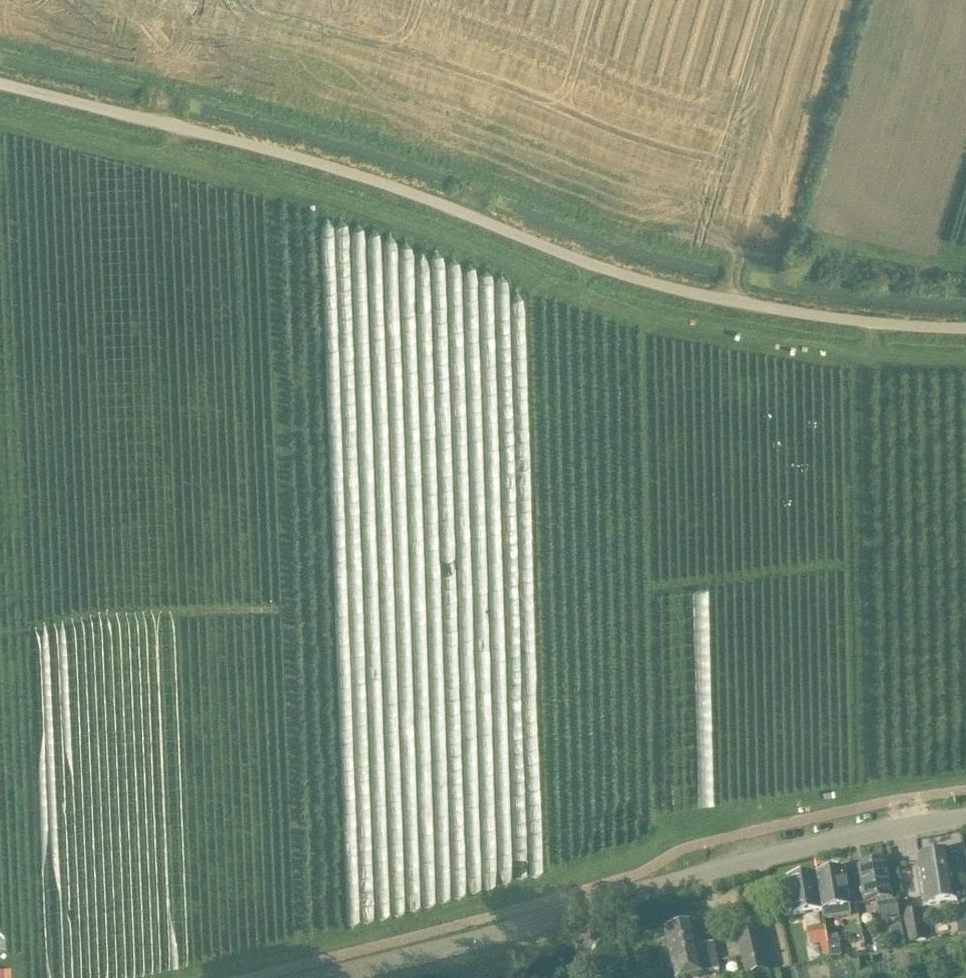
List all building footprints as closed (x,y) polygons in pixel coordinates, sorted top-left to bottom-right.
[(957,901),(950,854),(919,858),(926,906),(957,901)] [(892,899),(885,864),(860,869),(866,904),(892,899)] [(844,871),(815,876),(821,911),(823,910),(825,920),(851,916),(844,871)] [(821,911),(815,876),(787,880),(793,915),(821,911)] [(906,914),(915,912),(913,901),(904,902),(906,914)] [(898,902),(879,906),(883,923),(901,920),(898,902)] [(915,912),(906,914),(910,942),(927,939),(922,911),(915,912)] [(699,948),(694,926),(665,932),(676,977),(685,977),(704,974),(719,971),(713,945),(699,948)] [(826,928),(807,931),(810,948),(829,944),(826,928)] [(903,928),(892,931),(895,948),(906,946),(903,928)] [(770,973),(761,932),(737,938),(746,977),(750,977),(770,973)] [(22,964),(0,964),(0,977),(23,977),(22,964)]
